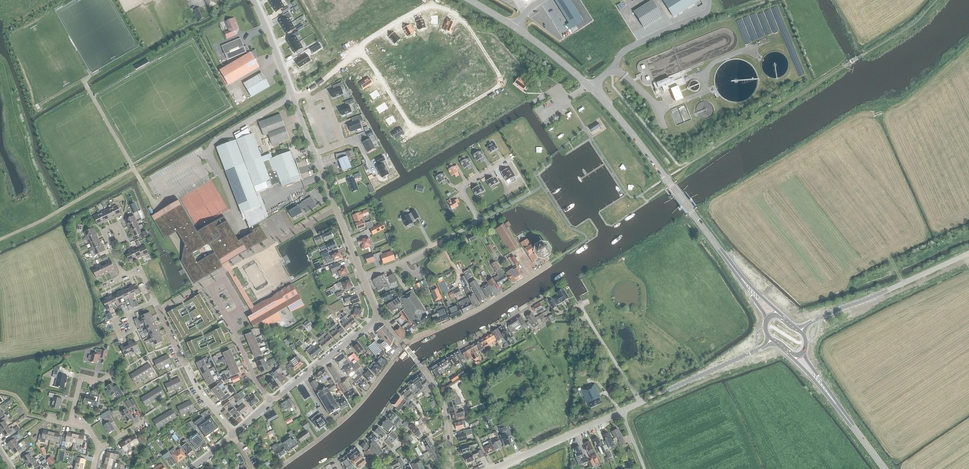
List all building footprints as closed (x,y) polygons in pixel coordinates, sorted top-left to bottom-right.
[(557,4),(569,23),(568,24),(570,28),(583,21),(570,0),(564,0),(557,4)] [(596,15),(612,5),(608,0),(587,0),(596,15)] [(663,1),(673,17),(700,0),(665,0),(663,1)] [(281,1),(272,6),(276,12),(284,7),(281,1)] [(643,27),(661,16),(652,1),(634,12),(643,27)] [(198,21),(204,18),(200,8),(194,10),(198,21)] [(284,19),(279,22),(283,28),(291,23),(289,19),(292,17),(289,12),(282,16),(284,19)] [(745,42),(748,43),(780,30),(778,29),(777,26),(779,27),(781,26),(781,22),(778,20),(778,18),(776,13),(749,16),(743,18),(741,22),(742,21),(745,22),(745,18),(746,22),(748,22),(753,24),(751,27),(750,25),(751,29),(749,30),(747,29),(747,24),(745,29),(745,31),(744,30),(744,33),(743,36),(745,42)] [(227,39),(235,35),(233,31),(237,30),(237,29),(237,28),(236,25),(235,25),(234,23),(235,22),(234,18),(225,22),(229,31),(224,33),(227,39)] [(447,19),(443,29),(450,32),(452,26),(451,26),(452,25),(453,25),(454,22),(447,19)] [(424,20),(417,22),(417,25),(418,25),(419,26),(418,26),(419,31),(426,29),(424,20)] [(291,23),(283,28),(286,34),(295,29),(291,23)] [(410,25),(403,29),(405,31),(406,32),(405,33),(408,36),(414,33),(410,25)] [(394,32),(389,37),(391,39),(392,40),(392,41),(395,44),(400,39),(394,32)] [(296,36),(287,42),(291,47),(299,42),(296,36)] [(244,48),(240,38),(221,46),(227,60),(246,52),(246,53),(249,52),(249,51),(247,47),(244,48)] [(299,42),(291,47),(294,53),(296,52),(298,54),(304,50),(299,42)] [(319,44),(310,49),(313,53),(321,48),(319,44)] [(228,85),(259,67),(254,60),(255,60),(256,56),(255,50),(220,70),(228,85)] [(304,56),(296,61),(300,68),(308,62),(304,56)] [(136,70),(150,63),(148,59),(134,66),(136,70)] [(664,91),(684,83),(679,72),(653,83),(655,89),(662,86),(664,91)] [(251,97),(269,86),(261,73),(243,83),(251,97)] [(368,77),(359,83),(363,89),(369,86),(368,85),(370,84),(370,85),(372,83),(368,77)] [(519,78),(514,83),(523,90),(527,84),(519,78)] [(334,89),(330,91),(333,98),(343,94),(341,90),(344,89),(342,82),(335,85),(337,88),(334,89)] [(675,102),(683,99),(678,86),(670,89),(675,102)] [(370,95),(374,101),(377,99),(377,98),(378,97),(379,98),(381,96),(377,90),(370,95)] [(346,106),(339,108),(342,116),(351,112),(349,105),(354,103),(353,99),(344,102),(346,106)] [(385,111),(386,110),(387,111),(389,109),(385,103),(376,109),(380,115),(385,111)] [(686,104),(672,109),(677,125),(691,120),(686,104)] [(289,139),(280,114),(258,122),(263,136),(268,134),(272,145),(289,139)] [(353,122),(347,124),(350,132),(361,128),(359,122),(363,121),(361,115),(357,117),(358,120),(353,122)] [(394,123),(394,124),(397,122),(393,116),(385,120),(389,127),(393,124),(394,123)] [(600,127),(597,122),(589,128),(592,132),(600,127)] [(401,127),(391,133),(395,139),(401,136),(400,135),(402,135),(405,134),(401,127)] [(255,193),(272,187),(272,186),(280,183),(282,186),(302,179),(296,160),(294,161),(291,151),(263,162),(261,157),(253,134),(250,135),(248,128),(235,136),(236,140),(216,147),(224,170),(238,204),(241,213),(243,213),(249,228),(265,219),(255,193)] [(371,129),(365,132),(368,137),(373,135),(371,129)] [(370,139),(363,142),(368,153),(375,149),(370,139)] [(486,147),(490,153),(495,149),(495,150),(498,148),(494,143),(486,147)] [(481,162),(484,160),(481,155),(483,153),(482,150),(473,155),(477,161),(479,159),(481,162)] [(346,153),(336,155),(337,160),(339,159),(343,170),(350,168),(347,158),(354,155),(352,151),(346,152),(346,153)] [(380,166),(376,167),(381,178),(389,174),(384,164),(383,161),(385,160),(383,156),(376,159),(379,163),(380,166)] [(464,168),(466,167),(468,170),(471,168),(468,162),(471,161),(469,158),(460,162),(464,168)] [(458,168),(456,165),(448,170),(451,176),(454,174),(456,177),(459,175),(456,170),(458,168)] [(510,167),(501,172),(508,184),(511,182),(509,179),(515,176),(510,167)] [(444,173),(435,178),(439,184),(441,182),(443,185),(446,183),(443,177),(446,176),(444,173)] [(487,181),(490,187),(499,182),(497,178),(494,180),(492,177),(487,181)] [(352,192),(358,190),(354,178),(347,181),(352,192)] [(472,190),(476,195),(484,190),(482,187),(480,189),(478,186),(472,190)] [(311,197),(301,203),(304,208),(307,213),(317,207),(314,203),(313,200),(311,197)] [(452,202),(450,199),(447,201),(452,210),(458,206),(456,204),(459,202),(457,199),(452,202)] [(260,243),(263,241),(262,241),(266,239),(264,235),(265,235),(262,229),(261,229),(260,227),(261,227),(260,226),(250,232),(252,234),(251,234),(250,235),(249,235),(243,239),(243,238),(239,241),(238,241),(232,231),(231,229),(229,225),(228,223),(224,217),(213,223),(206,227),(204,228),(204,229),(202,230),(201,230),(197,232),(184,209),(183,208),(179,200),(164,209),(162,210),(160,211),(173,234),(175,233),(177,232),(185,245),(182,262),(184,266),(185,266),(186,270),(188,272),(190,275),(189,275),(192,279),(194,282),(194,284),(199,281),(199,280),(210,273),(210,274),(212,273),(213,273),(213,272),(220,267),(221,268),(223,267),(221,264),(225,262),(230,259),(230,260),(232,259),(232,258),(244,251),(244,252),(247,250),(247,249),(260,242),(260,243)] [(133,214),(138,211),(135,203),(129,206),(133,214)] [(295,207),(288,211),(293,218),(302,213),(301,210),(304,208),(301,203),(297,206),(295,207)] [(111,208),(112,208),(110,205),(108,206),(109,209),(105,211),(109,220),(115,217),(111,208)] [(111,208),(115,217),(121,214),(117,205),(112,208),(111,208)] [(98,214),(99,213),(104,222),(109,220),(105,211),(101,213),(99,210),(98,210),(97,207),(96,208),(97,211),(98,214)] [(369,215),(367,210),(360,212),(352,215),(355,224),(357,230),(366,226),(367,229),(373,226),(371,221),(365,223),(364,220),(363,221),(362,218),(369,215)] [(419,218),(415,210),(411,212),(411,213),(409,214),(403,217),(400,216),(399,219),(402,220),(406,227),(407,226),(411,227),(412,224),(413,223),(412,221),(415,219),(415,220),(419,218)] [(170,236),(173,234),(160,211),(152,216),(157,226),(162,223),(170,236)] [(98,225),(104,222),(99,213),(98,214),(94,216),(98,225)] [(128,226),(137,221),(134,215),(125,220),(128,226)] [(139,227),(140,228),(143,227),(142,224),(139,226),(137,221),(128,226),(130,231),(139,227)] [(157,226),(165,239),(170,236),(162,223),(157,226)] [(373,235),(385,229),(382,223),(370,229),(373,235)] [(518,248),(503,224),(498,228),(495,229),(502,239),(500,241),(503,245),(505,244),(510,253),(513,251),(518,248)] [(142,233),(140,228),(139,227),(130,231),(133,237),(140,234),(142,238),(148,235),(146,231),(142,233)] [(87,238),(96,234),(93,228),(84,232),(86,237),(87,238)] [(333,237),(331,232),(323,235),(320,236),(314,239),(316,244),(322,241),(324,240),(325,241),(328,240),(333,237)] [(90,244),(99,239),(96,234),(87,238),(86,237),(83,238),(85,241),(87,239),(90,244)] [(372,246),(368,237),(359,240),(359,241),(359,242),(359,243),(360,244),(361,244),(363,249),(372,246)] [(532,262),(540,257),(527,238),(520,243),(532,262)] [(92,250),(101,245),(99,239),(90,244),(92,248),(89,250),(90,252),(93,251),(92,250)] [(335,244),(334,242),(324,246),(320,247),(322,251),(328,248),(329,251),(337,248),(336,247),(336,246),(336,245),(335,244)] [(138,249),(142,257),(145,255),(145,256),(149,254),(144,244),(141,246),(142,247),(138,249)] [(104,251),(101,245),(92,250),(93,251),(90,252),(94,259),(96,258),(99,257),(97,254),(104,251)] [(545,245),(541,245),(540,245),(537,247),(537,248),(536,251),(536,252),(538,255),(539,256),(539,255),(542,256),(543,256),(546,254),(547,253),(548,250),(548,249),(547,249),(546,246),(545,245)] [(142,257),(138,249),(135,251),(133,247),(130,248),(135,258),(137,257),(138,258),(142,257)] [(133,259),(135,258),(130,248),(128,250),(130,253),(126,255),(130,263),(133,261),(133,259)] [(333,261),(341,258),(340,258),(341,257),(339,251),(325,257),(326,261),(332,259),(333,261)] [(372,254),(365,257),(367,263),(372,261),(372,262),(374,261),(375,260),(378,259),(378,258),(381,257),(382,257),(384,263),(394,260),(391,251),(382,254),(381,252),(373,255),(372,254)] [(515,265),(519,263),(513,255),(509,257),(508,259),(514,268),(510,270),(509,268),(505,271),(506,273),(512,283),(513,282),(514,282),(516,281),(516,280),(523,276),(516,265),(515,265)] [(105,265),(109,273),(112,271),(112,269),(114,268),(110,258),(107,260),(108,263),(105,265)] [(496,261),(491,265),(496,272),(497,271),(500,269),(500,268),(496,261)] [(223,267),(250,309),(253,307),(225,262),(221,264),(223,267)] [(321,266),(319,262),(314,264),(317,271),(321,269),(325,267),(324,264),(321,266)] [(109,273),(105,265),(102,267),(100,263),(99,263),(97,264),(102,274),(104,273),(105,274),(109,273)] [(341,269),(339,263),(330,267),(329,266),(325,267),(326,270),(330,269),(333,275),(336,273),(337,274),(339,274),(340,277),(347,274),(347,273),(345,267),(341,269)] [(99,275),(102,274),(97,264),(95,266),(96,269),(93,271),(96,279),(100,277),(99,275)] [(498,275),(493,278),(498,286),(508,280),(500,268),(500,269),(497,271),(496,272),(498,275)] [(473,280),(471,277),(473,276),(469,270),(463,273),(467,279),(468,279),(469,282),(473,280)] [(373,281),(375,286),(375,285),(378,291),(384,288),(386,291),(390,289),(387,283),(386,283),(385,280),(388,279),(387,277),(385,274),(382,275),(373,280),(373,281)] [(391,284),(396,281),(393,274),(387,277),(391,284)] [(470,285),(467,280),(465,275),(461,277),(464,282),(467,287),(470,285)] [(351,284),(349,279),(341,283),(341,282),(337,284),(337,286),(339,287),(341,290),(344,289),(344,290),(352,286),(352,285),(352,284),(351,284)] [(479,301),(485,298),(476,280),(469,284),(479,301)] [(441,289),(447,287),(444,281),(439,284),(441,289)] [(277,312),(287,306),(291,312),(304,306),(292,284),(285,287),(274,295),(272,298),(272,299),(255,309),(257,313),(248,318),(248,317),(253,327),(254,327),(253,326),(261,321),(264,325),(268,326),(282,320),(277,312)] [(488,299),(495,295),(488,284),(481,288),(486,294),(485,295),(488,299)] [(130,289),(127,290),(132,299),(135,298),(134,296),(140,293),(136,285),(134,286),(133,285),(129,287),(130,289)] [(434,289),(434,287),(430,288),(431,290),(435,301),(441,299),(437,288),(434,289)] [(456,297),(462,294),(459,288),(453,291),(456,297)] [(132,299),(127,290),(125,291),(124,289),(120,291),(124,299),(127,297),(129,301),(132,299)] [(562,302),(569,298),(563,289),(556,292),(558,296),(553,299),(557,305),(562,302)] [(389,291),(381,295),(383,298),(383,299),(383,301),(384,301),(385,303),(388,301),(389,303),(393,299),(391,295),(394,294),(395,295),(395,294),(393,290),(390,292),(389,291)] [(403,305),(417,326),(429,319),(427,315),(423,317),(421,314),(426,311),(412,290),(399,299),(403,305)] [(121,300),(124,299),(120,291),(117,293),(118,295),(115,296),(120,305),(122,304),(121,300)] [(195,305),(203,301),(199,294),(184,303),(186,306),(186,305),(189,304),(193,302),(195,305)] [(350,297),(349,294),(343,296),(346,303),(351,301),(353,305),(359,302),(357,295),(350,297)] [(120,305),(115,296),(113,297),(112,295),(108,297),(112,304),(115,303),(117,306),(120,305)] [(479,303),(474,295),(472,296),(471,295),(470,296),(471,297),(469,298),(473,307),(479,304),(479,303)] [(108,306),(112,304),(108,297),(105,299),(105,300),(103,301),(107,311),(110,310),(108,306)] [(398,298),(395,300),(392,302),(391,302),(387,305),(387,306),(386,306),(388,309),(389,308),(392,312),(396,309),(398,308),(399,309),(400,312),(404,309),(402,305),(403,305),(399,299),(398,298)] [(470,302),(468,298),(458,303),(463,313),(472,308),(470,302)] [(206,307),(203,301),(195,305),(196,309),(193,311),(193,312),(191,313),(190,312),(190,313),(192,316),(206,307)] [(450,306),(449,303),(448,301),(445,303),(447,307),(448,310),(448,313),(451,318),(461,314),(457,305),(452,307),(451,305),(450,306)] [(537,315),(545,310),(540,302),(534,306),(535,307),(533,308),(535,312),(537,315)] [(168,312),(172,319),(180,314),(178,311),(182,309),(181,308),(184,306),(184,307),(185,307),(183,304),(168,312)] [(360,317),(361,315),(362,315),(362,313),(361,312),(362,309),(355,307),(356,306),(354,305),(351,306),(350,310),(354,311),(352,315),(353,315),(360,317)] [(439,317),(441,322),(450,318),(444,306),(442,307),(442,305),(439,307),(440,310),(437,311),(439,316),(439,317)] [(200,315),(202,318),(210,313),(206,307),(192,316),(193,319),(194,318),(193,318),(196,316),(196,317),(200,315)] [(439,316),(437,311),(436,309),(433,310),(434,312),(432,313),(428,307),(426,308),(429,315),(431,314),(432,318),(435,324),(441,322),(439,317),(439,316)] [(413,322),(404,309),(399,313),(402,316),(403,315),(408,323),(402,327),(407,334),(417,327),(413,322)] [(140,323),(152,317),(150,312),(141,316),(143,319),(139,321),(140,323)] [(175,325),(190,316),(188,313),(188,314),(189,314),(186,316),(185,315),(182,317),(180,314),(172,319),(175,325)] [(210,313),(202,318),(204,321),(200,323),(201,324),(198,326),(197,325),(199,328),(214,320),(210,313)] [(535,318),(532,313),(526,317),(531,325),(532,325),(533,327),(534,327),(538,325),(538,324),(537,322),(537,321),(540,319),(541,320),(544,318),(542,314),(535,318)] [(550,322),(556,319),(553,314),(547,317),(550,322)] [(179,331),(187,327),(185,323),(189,321),(188,320),(191,319),(192,320),(190,316),(175,325),(179,331)] [(347,317),(345,318),(346,321),(351,326),(356,322),(352,318),(351,317),(350,316),(348,318),(347,317)] [(521,316),(519,317),(516,318),(508,324),(510,326),(508,328),(511,333),(521,326),(524,324),(525,323),(521,316)] [(146,326),(154,322),(152,317),(140,323),(141,325),(144,323),(146,326)] [(343,322),(341,324),(342,325),(343,326),(346,330),(351,326),(346,321),(345,318),(342,321),(343,322)] [(309,321),(304,325),(307,329),(312,324),(309,321)] [(145,332),(156,327),(154,322),(146,326),(147,329),(144,330),(145,332)] [(335,330),(340,335),(345,331),(341,327),(339,325),(337,327),(336,326),(334,328),(335,330)] [(187,327),(179,331),(182,338),(197,329),(196,326),(195,326),(196,327),(193,329),(192,328),(189,330),(187,327)] [(378,345),(389,358),(392,354),(392,355),(394,353),(393,352),(398,347),(392,342),(394,338),(384,326),(376,332),(383,341),(378,345)] [(505,330),(502,326),(498,329),(506,341),(508,340),(511,338),(506,329),(505,330)] [(150,335),(159,331),(156,327),(145,332),(146,334),(149,333),(150,335)] [(402,339),(407,335),(400,327),(395,331),(402,339)] [(214,339),(223,335),(220,328),(204,335),(206,338),(206,337),(209,336),(209,337),(213,335),(214,339)] [(506,343),(503,338),(497,329),(492,332),(497,341),(499,344),(502,342),(504,344),(504,346),(503,347),(504,349),(509,346),(507,342),(506,343)] [(335,339),(340,335),(335,330),(334,331),(333,330),(330,333),(332,335),(335,339)] [(146,343),(149,342),(161,336),(159,331),(150,335),(152,338),(145,341),(146,343)] [(248,341),(255,338),(252,333),(245,335),(248,341)] [(484,338),(487,343),(488,345),(492,342),(493,345),(495,344),(494,341),(496,340),(492,333),(484,338)] [(324,339),(329,345),(334,341),(330,336),(328,334),(325,337),(326,338),(324,339)] [(223,335),(214,339),(216,342),(212,344),(212,345),(210,346),(209,345),(210,349),(226,342),(223,335)] [(161,336),(149,342),(150,344),(154,342),(155,345),(163,341),(161,336)] [(187,343),(190,349),(199,346),(197,342),(201,341),(201,340),(204,338),(204,339),(203,336),(187,343)] [(329,345),(324,339),(323,337),(321,339),(321,340),(319,342),(321,344),(320,344),(324,349),(329,345)] [(250,347),(257,344),(255,338),(248,341),(250,347)] [(487,343),(484,338),(479,341),(485,351),(487,350),(486,348),(488,346),(487,343)] [(130,341),(135,353),(140,351),(136,342),(133,344),(132,340),(130,341)] [(130,355),(135,353),(130,341),(128,342),(129,346),(127,347),(130,355)] [(381,368),(387,362),(387,361),(382,356),(385,354),(375,341),(368,347),(376,356),(375,357),(377,360),(375,362),(376,364),(381,368)] [(485,355),(487,354),(485,351),(479,341),(475,343),(478,349),(479,350),(479,351),(481,354),(483,352),(485,355)] [(361,347),(358,343),(353,347),(358,354),(361,352),(362,354),(366,352),(361,347)] [(476,352),(479,351),(479,350),(478,349),(475,343),(469,347),(465,349),(469,355),(470,354),(470,356),(471,355),(474,360),(479,357),(476,352)] [(253,352),(259,349),(257,344),(250,347),(253,352)] [(318,346),(317,344),(314,347),(312,346),(307,350),(309,353),(313,358),(322,350),(318,346)] [(130,355),(127,347),(124,348),(122,345),(120,346),(122,349),(121,349),(126,358),(130,355)] [(199,346),(190,349),(193,356),(209,349),(207,346),(207,347),(204,348),(204,347),(200,349),(199,346)] [(263,347),(259,349),(253,352),(255,358),(262,355),(260,351),(264,350),(263,347)] [(105,359),(106,351),(96,349),(95,354),(92,353),(91,356),(89,355),(88,359),(91,360),(90,362),(97,363),(98,357),(101,357),(100,358),(105,359)] [(469,355),(465,349),(461,351),(464,357),(465,356),(468,361),(472,358),(470,356),(470,354),(469,355)] [(226,359),(232,356),(230,350),(223,353),(225,357),(222,358),(223,359),(223,360),(226,359)] [(463,370),(466,368),(462,362),(465,360),(459,351),(454,354),(460,363),(462,366),(461,366),(463,370)] [(454,368),(457,367),(456,365),(460,363),(454,354),(448,358),(454,368)] [(161,358),(164,366),(171,363),(167,355),(161,358)] [(346,367),(350,364),(348,361),(344,355),(335,361),(340,367),(344,365),(346,367)] [(232,356),(226,359),(228,364),(235,361),(232,356)] [(287,365),(286,366),(288,369),(291,367),(294,371),(304,364),(300,359),(297,356),(289,362),(290,363),(287,365)] [(206,365),(206,364),(204,361),(208,359),(207,357),(203,359),(203,360),(197,363),(196,363),(199,369),(206,365)] [(158,369),(164,366),(161,358),(154,361),(158,369)] [(270,363),(275,361),(274,358),(265,362),(264,359),(257,362),(259,368),(266,365),(270,363)] [(447,358),(439,363),(442,368),(444,367),(445,369),(447,368),(449,370),(450,371),(453,369),(451,365),(447,358)] [(358,370),(368,382),(374,377),(368,369),(365,372),(356,362),(355,360),(352,362),(352,363),(358,370)] [(212,368),(215,367),(212,361),(209,363),(206,364),(206,365),(199,369),(202,374),(209,371),(209,370),(207,366),(211,364),(212,368)] [(230,370),(237,367),(235,361),(228,364),(229,368),(227,369),(227,370),(228,371),(230,370)] [(376,375),(378,372),(381,369),(373,362),(369,367),(372,369),(371,370),(376,375)] [(355,373),(358,371),(358,370),(352,363),(345,368),(349,375),(354,372),(355,373)] [(439,373),(441,372),(443,374),(445,373),(442,368),(439,363),(434,366),(439,373)] [(142,367),(147,375),(153,371),(149,364),(142,367)] [(342,381),(332,364),(327,367),(337,384),(338,383),(348,400),(357,395),(347,378),(342,381)] [(266,365),(259,368),(262,373),(268,370),(266,365)] [(281,383),(285,380),(280,373),(285,370),(281,365),(277,369),(273,373),(281,383)] [(440,375),(439,373),(434,366),(429,369),(435,379),(440,375)] [(141,379),(147,375),(142,367),(136,371),(141,379)] [(212,376),(211,375),(210,372),(216,368),(215,367),(212,368),(209,370),(209,371),(202,374),(205,380),(212,376)] [(239,373),(237,367),(230,370),(233,375),(239,373)] [(66,381),(67,376),(62,375),(62,371),(55,369),(53,377),(57,378),(55,386),(64,388),(66,381)] [(320,384),(329,377),(327,374),(328,374),(325,369),(315,377),(320,384)] [(135,383),(141,379),(136,371),(130,375),(135,383)] [(362,376),(358,371),(355,373),(358,376),(353,380),(355,383),(355,384),(356,385),(357,384),(361,389),(367,384),(361,377),(362,376)] [(212,376),(205,380),(208,385),(215,382),(212,377),(216,375),(215,373),(211,375),(212,376)] [(415,395),(430,383),(422,373),(412,380),(407,384),(415,395)] [(453,382),(459,378),(456,374),(450,378),(453,382)] [(172,381),(175,389),(182,386),(178,378),(172,381)] [(273,390),(278,385),(272,378),(267,382),(273,390)] [(314,381),(313,380),(311,381),(312,382),(310,383),(316,392),(318,391),(319,393),(317,394),(329,415),(333,413),(335,416),(339,414),(337,410),(340,409),(327,388),(325,389),(324,387),(321,389),(315,380),(314,381)] [(169,392),(175,389),(172,381),(165,384),(169,392)] [(221,390),(218,386),(222,384),(220,382),(217,385),(211,390),(215,395),(221,390)] [(114,387),(112,383),(106,387),(108,390),(106,391),(110,397),(116,393),(119,398),(123,395),(117,385),(114,387)] [(221,390),(215,395),(219,400),(222,398),(224,401),(230,396),(228,393),(225,395),(222,391),(228,387),(226,385),(221,390)] [(590,408),(601,403),(599,398),(600,398),(594,385),(581,391),(581,390),(578,391),(581,397),(583,395),(587,404),(588,404),(590,408)] [(153,391),(158,398),(164,394),(160,387),(153,391)] [(408,401),(415,396),(408,387),(401,394),(403,398),(405,397),(408,401)] [(152,402),(158,398),(153,391),(147,394),(152,402)] [(59,409),(61,399),(56,398),(57,395),(49,393),(48,396),(54,398),(51,408),(59,409)] [(98,402),(100,395),(93,393),(92,397),(86,396),(84,404),(84,403),(94,405),(95,401),(98,402)] [(146,406),(152,402),(147,394),(141,398),(146,406)] [(258,401),(254,395),(250,398),(249,396),(245,399),(246,401),(251,407),(258,401)] [(341,408),(348,404),(343,396),(342,396),(343,397),(337,401),(338,402),(341,408)] [(412,407),(406,402),(403,399),(398,396),(391,404),(396,408),(395,410),(398,412),(403,406),(409,410),(412,407)] [(292,408),(294,406),(289,397),(286,399),(287,401),(279,405),(283,411),(290,408),(290,409),(292,408)] [(457,412),(457,409),(456,405),(461,403),(460,398),(448,401),(451,411),(452,413),(451,413),(453,421),(459,420),(459,419),(465,418),(464,410),(457,412)] [(243,401),(242,399),(241,399),(236,403),(240,408),(237,409),(242,415),(248,409),(244,404),(242,402),(243,401)] [(234,408),(228,400),(222,404),(225,408),(227,406),(230,408),(231,408),(232,410),(230,412),(235,419),(240,415),(235,408),(234,408)] [(184,404),(188,412),(194,409),(191,401),(184,404)] [(181,415),(188,412),(184,404),(177,407),(181,415)] [(132,419),(130,415),(127,409),(121,412),(124,419),(125,418),(127,422),(132,419)] [(166,413),(170,421),(177,417),(172,409),(166,413)] [(210,417),(206,411),(201,415),(202,417),(194,423),(196,426),(196,427),(197,426),(197,427),(205,438),(211,433),(211,434),(213,432),(219,428),(211,416),(210,417)] [(393,423),(398,417),(396,416),(391,412),(387,418),(391,421),(393,423)] [(492,412),(487,415),(490,420),(495,418),(492,412)] [(164,425),(170,421),(166,413),(160,417),(164,425)] [(270,423),(278,418),(275,413),(267,418),(270,423)] [(109,433),(114,430),(111,424),(114,422),(109,414),(103,418),(107,424),(104,425),(109,433)] [(324,425),(327,423),(324,419),(325,418),(323,415),(320,417),(318,414),(310,420),(316,426),(316,425),(319,429),(322,426),(323,426),(324,425)] [(8,426),(6,423),(8,421),(5,417),(0,421),(1,423),(0,424),(0,429),(1,431),(8,426)] [(158,428),(164,425),(160,417),(153,421),(158,428)] [(456,430),(464,428),(465,428),(466,427),(465,423),(467,423),(466,418),(461,419),(462,422),(455,424),(454,425),(455,428),(456,428),(456,430)] [(388,433),(394,425),(387,419),(386,419),(380,426),(388,433)] [(194,430),(197,428),(192,421),(189,423),(194,430)] [(305,429),(310,426),(306,421),(301,424),(305,429)] [(407,426),(408,427),(414,434),(419,430),(413,423),(411,422),(408,425),(407,426)] [(505,446),(510,444),(507,437),(512,435),(507,424),(499,427),(502,434),(500,435),(505,446)] [(8,426),(1,431),(5,436),(8,433),(10,436),(16,432),(13,428),(10,429),(8,426)] [(382,439),(386,434),(378,428),(374,432),(382,439)] [(459,442),(467,439),(466,436),(472,434),(471,429),(463,431),(464,434),(457,436),(459,442)] [(621,438),(617,429),(615,430),(614,430),(613,430),(612,431),(611,431),(614,438),(617,437),(619,441),(618,442),(621,447),(626,445),(622,437),(621,438)] [(50,440),(52,432),(43,430),(42,435),(39,434),(38,440),(41,441),(41,442),(45,443),(46,439),(50,440)] [(276,434),(274,430),(271,432),(271,431),(267,433),(270,438),(274,436),(273,435),(276,434)] [(288,452),(298,445),(296,442),(297,442),(293,435),(294,434),(291,430),(288,433),(290,435),(281,441),(283,443),(283,444),(288,452)] [(300,443),(310,436),(306,431),(296,438),(300,443)] [(52,432),(50,440),(54,441),(58,442),(57,444),(60,445),(62,437),(59,436),(60,434),(52,432)] [(74,442),(76,434),(67,432),(66,437),(66,438),(63,437),(61,445),(65,446),(66,441),(70,442),(74,442)] [(200,447),(201,445),(205,442),(197,432),(188,439),(196,449),(199,446),(200,447)] [(395,441),(398,438),(391,432),(388,435),(395,441)] [(11,449),(18,444),(16,441),(21,437),(19,433),(10,439),(11,441),(8,444),(11,449)] [(612,442),(608,433),(603,435),(605,441),(604,442),(606,445),(608,448),(611,446),(613,449),(616,447),(613,441),(612,442)] [(76,434),(74,442),(78,443),(78,444),(82,445),(81,448),(84,448),(86,442),(83,441),(84,436),(76,434)] [(377,442),(379,440),(373,434),(367,439),(371,443),(370,444),(379,455),(383,452),(376,442),(377,442)] [(127,440),(131,447),(135,445),(139,443),(140,445),(142,443),(139,438),(137,439),(134,435),(127,440)] [(428,451),(434,448),(428,437),(422,441),(428,451)] [(492,444),(495,450),(496,450),(497,450),(498,450),(498,449),(502,447),(499,441),(500,440),(499,438),(495,439),(496,442),(492,444)] [(605,453),(601,446),(598,438),(592,440),(595,445),(594,446),(596,448),(598,447),(599,449),(601,454),(605,453)] [(120,450),(123,455),(126,453),(125,451),(128,449),(129,451),(131,452),(133,450),(131,447),(127,440),(120,444),(122,448),(120,450)] [(188,455),(189,454),(190,454),(191,453),(193,451),(187,443),(188,443),(185,440),(182,442),(185,445),(182,447),(188,455)] [(492,444),(490,440),(488,441),(488,443),(483,445),(484,447),(483,447),(487,454),(488,454),(489,454),(490,453),(494,451),(491,445),(492,444)] [(596,457),(589,441),(584,444),(586,449),(586,450),(587,452),(591,459),(596,457)] [(275,445),(271,447),(273,450),(272,451),(274,453),(275,453),(278,458),(287,452),(281,442),(278,445),(277,443),(275,444),(275,445)] [(369,447),(365,442),(360,446),(365,451),(364,452),(371,461),(378,456),(371,446),(369,447)] [(478,445),(477,442),(468,445),(461,447),(463,454),(470,451),(469,448),(478,445)] [(18,444),(11,449),(15,454),(18,451),(20,454),(26,450),(23,446),(20,447),(18,444)] [(579,446),(573,449),(576,456),(577,457),(575,457),(577,461),(581,459),(582,463),(588,461),(586,456),(584,457),(580,448),(579,446)] [(177,452),(174,448),(170,451),(172,455),(178,462),(179,462),(180,461),(180,460),(185,456),(180,449),(177,452)] [(366,463),(363,458),(356,448),(346,456),(350,461),(351,461),(354,465),(356,463),(360,468),(366,463)] [(434,448),(428,451),(422,455),(419,456),(421,459),(430,454),(434,461),(440,458),(434,448)] [(26,463),(33,458),(30,455),(33,453),(30,449),(24,453),(26,456),(22,458),(26,463)] [(113,462),(114,459),(115,454),(119,455),(120,452),(112,450),(111,453),(107,452),(105,460),(113,462)] [(484,456),(481,450),(465,457),(464,457),(467,464),(467,463),(474,460),(472,457),(478,455),(479,458),(484,456)] [(172,467),(176,463),(168,452),(163,456),(165,459),(167,458),(168,458),(166,459),(167,460),(166,461),(167,462),(168,462),(172,467)] [(262,458),(259,453),(255,455),(263,468),(272,462),(269,457),(267,454),(262,458)] [(75,466),(83,468),(85,460),(80,458),(81,456),(75,454),(75,457),(77,458),(76,462),(75,466)] [(51,465),(56,461),(51,456),(46,460),(51,465)] [(350,462),(346,456),(339,460),(344,467),(345,468),(355,468),(350,462)] [(35,457),(33,458),(26,463),(30,468),(33,466),(35,468),(41,464),(38,460),(37,460),(35,457)] [(113,462),(105,460),(103,468),(105,468),(114,468),(116,463),(113,462)] [(420,460),(411,464),(413,468),(424,468),(420,460)] [(397,461),(390,464),(392,468),(394,468),(400,468),(402,468),(400,465),(397,461)]
